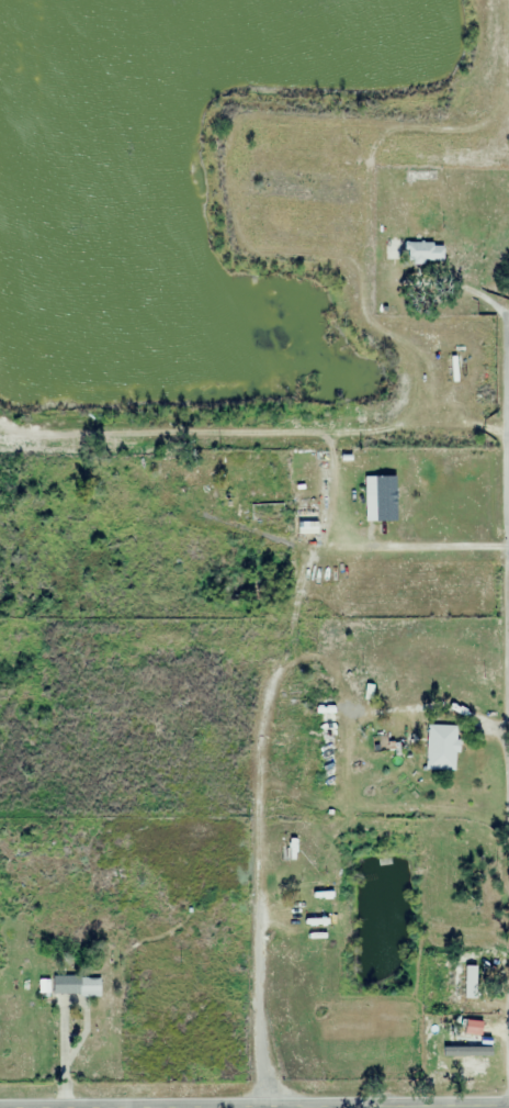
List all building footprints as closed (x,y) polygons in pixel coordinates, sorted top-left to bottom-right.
[(436,171),(413,171),(413,184),(436,184),(436,171)] [(443,261),(443,244),(407,244),(407,262),(443,261)] [(396,522),(396,477),(375,477),(375,522),(396,522)] [(337,699),(319,699),(319,788),(337,788),(337,699)] [(458,726),(427,726),(427,768),(458,768),(458,726)] [(317,863),(317,844),(307,844),(307,832),(290,832),(290,863),(317,863)] [(476,994),(476,965),(456,965),(456,994),(476,994)] [(82,976),(52,976),(52,994),(82,994),(82,976)] [(477,1076),(481,1040),(463,1038),(459,1074),(477,1076)]
